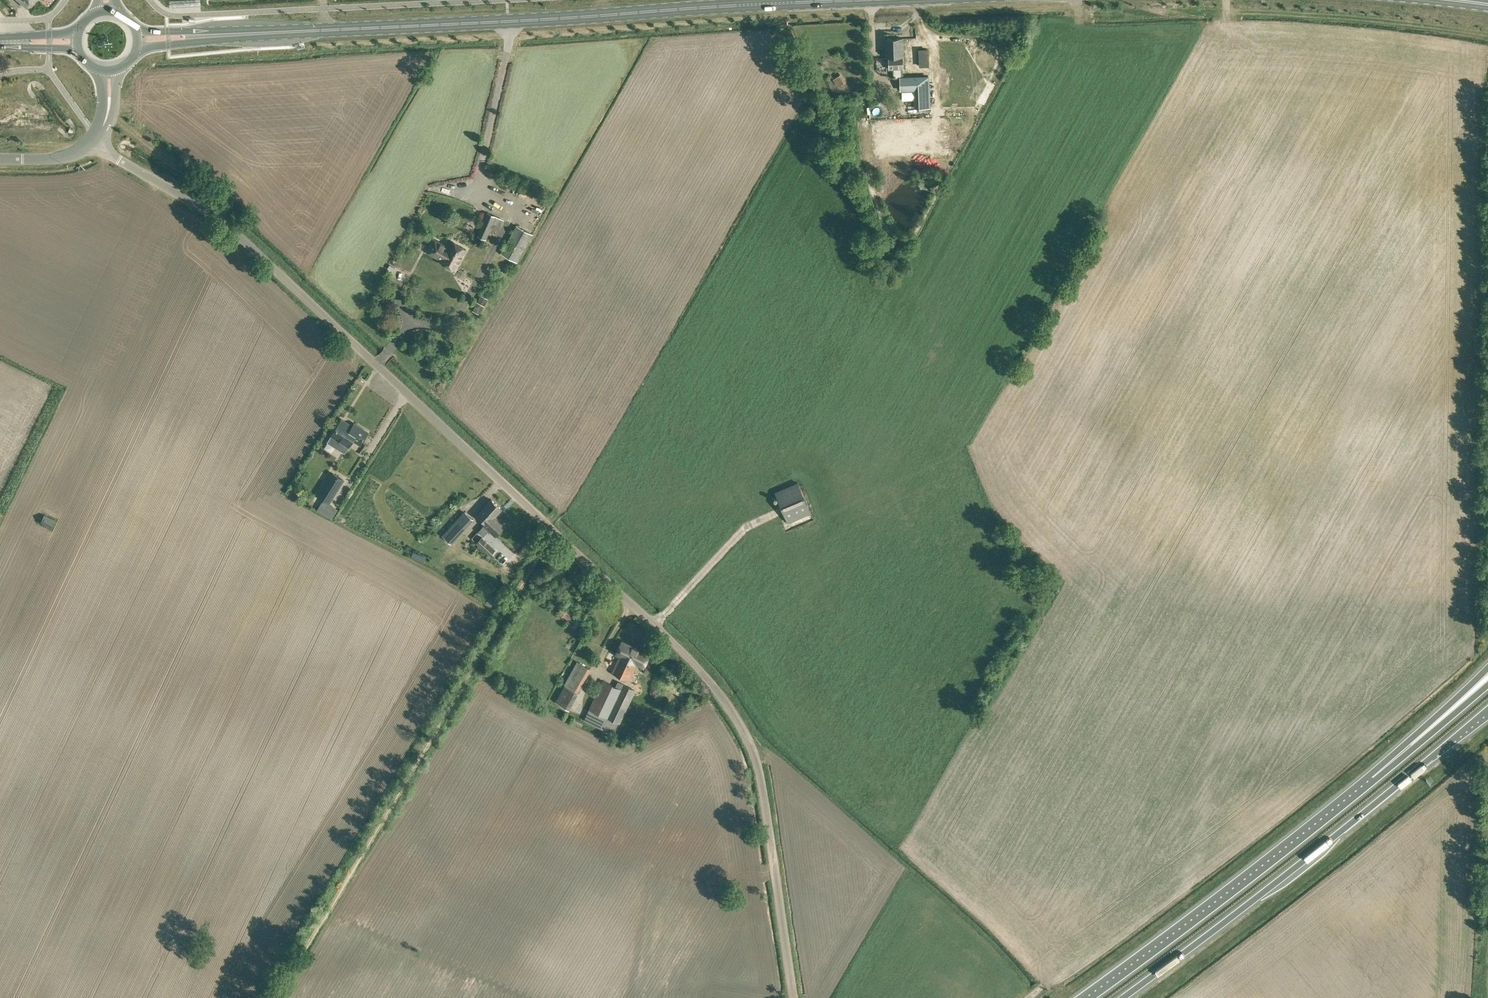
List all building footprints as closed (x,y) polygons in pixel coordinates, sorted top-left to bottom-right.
[(903,38),(885,39),(885,57),(889,57),(889,70),(894,69),(894,77),(894,78),(900,78),(900,91),(914,91),(915,108),(929,108),(928,77),(901,78),(901,77),(901,69),(904,69),(903,57),(903,38)] [(826,108),(850,108),(850,71),(826,71),(826,108)] [(883,107),(893,107),(893,99),(883,99),(883,107)] [(500,230),(504,219),(496,216),(487,212),(477,236),(486,240),(492,226),(500,230)] [(517,262),(533,234),(517,225),(501,253),(517,262)] [(449,248),(435,240),(429,252),(443,260),(442,262),(455,269),(467,247),(454,240),(449,248)] [(480,314),(484,305),(477,302),(473,310),(480,314)] [(352,428),(350,426),(351,425),(342,420),(328,442),(345,452),(353,439),(361,444),(368,432),(354,424),(352,428)] [(329,503),(344,480),(332,473),(318,496),(329,503)] [(789,523),(811,513),(805,499),(797,482),(775,491),(783,509),(789,523)] [(494,519),(496,516),(502,509),(491,499),(477,515),(486,523),(492,517),(494,519)] [(465,512),(453,524),(450,528),(449,529),(458,537),(474,520),(465,512)] [(50,528),(55,520),(43,514),(39,523),(50,528)] [(495,536),(505,525),(496,516),(494,519),(492,517),(486,523),(484,526),(495,536)] [(493,557),(498,552),(482,537),(477,542),(493,557)] [(486,573),(484,579),(495,584),(498,578),(486,573)] [(562,617),(567,611),(563,607),(558,613),(562,617)] [(643,667),(649,655),(622,642),(616,654),(620,656),(612,672),(628,680),(636,663),(643,667)] [(570,709),(579,693),(591,669),(579,662),(566,685),(557,702),(570,709)] [(616,687),(603,681),(590,709),(584,720),(614,734),(619,722),(620,723),(636,690),(618,682),(616,687)]
